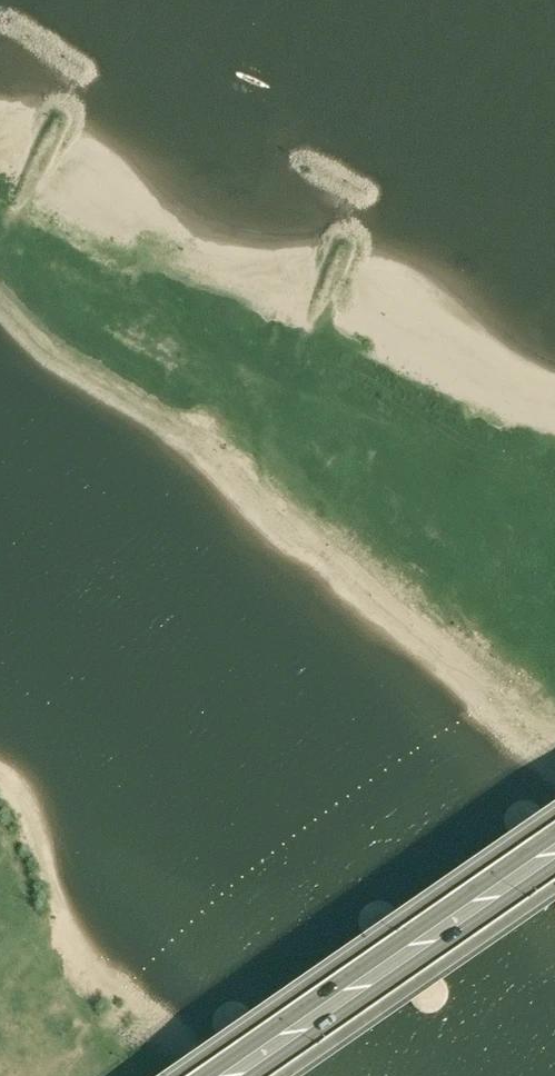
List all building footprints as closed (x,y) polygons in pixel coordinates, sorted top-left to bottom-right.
[(540,816),(538,815),(536,814),(533,814),(531,815),(530,817),(529,819),(529,821),(529,823),(554,860),(554,838),(540,816)] [(435,977),(394,918),(392,916),(390,916),(388,916),(386,917),(384,919),(383,920),(383,923),(384,925),(425,984),(426,985),(428,986),(431,985),(433,984),(434,983),(435,981),(435,979),(435,977)] [(248,1019),(246,1017),(244,1017),(242,1017),(240,1018),(238,1019),(237,1021),(237,1024),(238,1026),(272,1075),(288,1075),(248,1019)]
